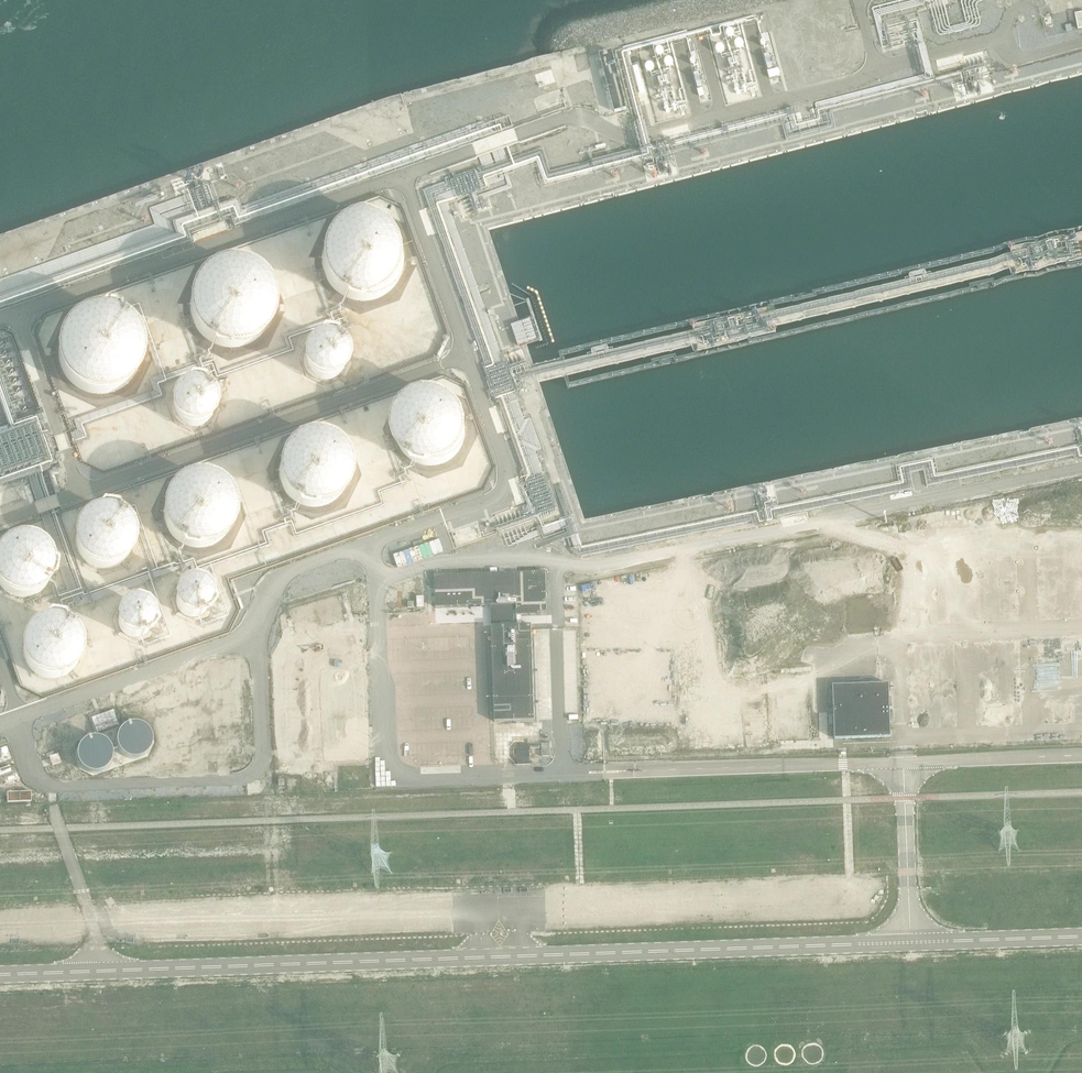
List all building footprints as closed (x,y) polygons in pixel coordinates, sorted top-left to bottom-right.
[(356,298),(364,299),(372,299),(380,296),(388,292),(394,287),(399,280),(403,272),(404,264),(404,256),(403,247),(399,240),(394,233),(388,228),(381,224),(373,221),(365,221),(357,221),(349,224),(342,228),(336,233),(331,240),(328,247),(326,255),(326,263),(327,271),(330,279),(335,286),(341,291),(348,296),(356,298)] [(223,347),(231,348),(240,347),(248,345),(255,341),(262,335),(267,329),(270,321),(272,313),(272,304),(270,296),(267,288),(262,282),(256,277),(248,273),(241,270),(233,269),(225,270),(217,273),(210,277),(204,282),(199,289),(195,296),(193,304),(193,312),(195,320),(198,328),(203,334),(209,340),(216,344),(223,347)] [(87,394),(95,395),(103,394),(111,392),(119,388),(125,382),(130,376),(134,368),(135,360),(135,351),(134,343),(130,335),(125,329),(119,323),(112,320),(104,317),(96,316),(88,317),(80,320),(73,324),(67,329),(62,336),(59,343),(57,351),(57,359),(58,367),(62,375),(66,381),(72,387),(79,391),(87,394)] [(318,385),(323,385),(329,385),(334,383),(339,381),(343,377),(346,373),(349,368),(350,362),(350,357),(349,352),(346,347),(343,342),(339,339),(335,336),(330,335),(324,334),(319,335),(314,336),(309,339),(305,342),(302,347),(300,351),(299,357),(299,362),(300,367),(302,372),(305,376),(309,380),(313,383),(318,385)] [(188,432),(193,433),(199,433),(204,431),(209,429),(213,425),(216,421),(219,416),(220,410),(220,405),(219,399),(216,394),(213,390),(209,387),(205,384),(200,383),(194,382),(189,383),(184,384),(179,387),(175,390),(172,395),(170,399),(169,405),(169,410),(170,415),(172,420),(175,424),(179,428),(183,431),(188,432)] [(424,471),(432,472),(440,471),(449,469),(456,465),(462,459),(467,452),(471,445),(473,436),(473,428),(471,420),(467,412),(462,406),(456,400),(449,396),(441,394),(433,393),(425,394),(417,396),(410,400),(404,406),(399,412),(396,420),(394,428),(394,436),(396,444),(399,451),(403,458),(409,463),(416,468),(424,471)] [(353,433),(366,464),(376,460),(386,456),(374,428),(369,430),(366,423),(367,422),(366,419),(356,422),(359,431),(353,433)] [(307,512),(315,513),(324,513),(332,510),(339,506),(346,501),(351,494),(354,486),(356,478),(356,469),(354,461),(350,454),(346,447),(339,442),(332,438),(325,435),(317,434),(308,435),(301,438),(294,442),(287,447),(283,454),(279,461),(277,469),(277,477),(279,485),(282,493),(287,499),(292,505),(299,509),(307,512)] [(244,514),(278,504),(270,473),(265,475),(261,459),(257,459),(255,452),(245,455),(243,449),(227,454),(244,514)] [(484,462),(479,472),(481,473),(477,480),(484,483),(492,466),(484,462)] [(192,554),(200,555),(208,555),(216,552),(224,548),(230,543),(235,536),(239,528),(241,520),(241,512),(239,503),(235,496),(230,489),(224,484),(217,480),(209,477),(201,477),(193,477),(185,480),(178,484),(172,489),(167,496),(164,503),(162,511),(162,519),(163,527),(167,535),(171,542),(177,547),(184,552),(192,554)] [(0,499),(0,511),(28,501),(24,490),(0,499)] [(551,493),(491,511),(499,534),(547,519),(545,510),(554,507),(554,509),(556,508),(551,493)] [(98,566),(103,567),(109,566),(114,565),(119,562),(123,559),(126,554),(129,549),(130,544),(130,538),(129,533),(126,528),(123,524),(119,520),(114,518),(109,516),(104,516),(99,516),(94,518),(89,520),(85,524),(82,528),(80,533),(79,538),(79,543),(80,549),(82,554),(85,558),(89,562),(93,564),(98,566)] [(22,596),(27,596),(32,594),(37,592),(41,588),(45,584),(47,579),(48,573),(48,568),(47,562),(44,557),(41,553),(37,550),(33,547),(28,546),(22,545),(17,546),(12,547),(8,550),(4,553),(0,558),(0,583),(3,587),(7,591),(11,594),(16,595),(22,596)] [(495,722),(535,720),(531,625),(517,625),(517,615),(547,614),(546,572),(434,575),(435,607),(494,605),(494,610),(492,610),(492,616),(494,616),(495,626),(491,626),(495,722)] [(333,578),(335,585),(347,581),(346,575),(333,578)] [(188,622),(193,622),(198,622),(202,621),(206,618),(210,615),(213,611),(215,607),(216,602),(216,597),(215,592),(213,588),(210,584),(207,581),(203,579),(198,578),(193,577),(189,578),(184,579),(180,581),(177,584),(174,588),(172,592),(171,597),(171,602),(172,606),(174,611),(176,614),(180,618),(184,620),(188,622)] [(348,597),(370,592),(367,582),(346,587),(348,597)] [(340,594),(288,607),(294,633),(346,620),(340,594)] [(130,642),(134,643),(139,643),(144,641),(148,639),(152,636),(155,632),(157,628),(158,623),(158,618),(157,613),(155,609),(152,605),(148,602),(144,600),(140,598),(135,598),(130,598),(126,600),(122,602),(119,605),(116,609),(114,613),(113,618),(113,622),(114,627),(115,631),(118,635),(121,638),(125,641),(130,642)] [(418,610),(391,610),(391,623),(419,623),(418,610)] [(46,679),(51,679),(56,679),(62,677),(66,675),(71,671),(74,667),(76,662),(77,656),(77,651),(76,646),(74,641),(71,636),(67,633),(62,630),(57,629),(52,628),(46,629),(41,630),(37,633),(33,636),(30,641),(28,645),(26,651),(26,656),(27,661),(29,666),(32,670),(36,674),(41,677),(46,679)] [(349,687),(349,655),(283,655),(283,687),(349,687)] [(891,737),(889,684),(833,686),(835,739),(891,737)] [(352,711),(288,711),(288,743),(353,743),(352,711)] [(531,763),(531,744),(537,744),(537,731),(497,731),(497,745),(503,745),(503,758),(517,758),(517,763),(531,763)] [(550,756),(550,743),(541,744),(542,757),(550,756)] [(0,765),(0,778),(14,778),(13,764),(0,765)]
